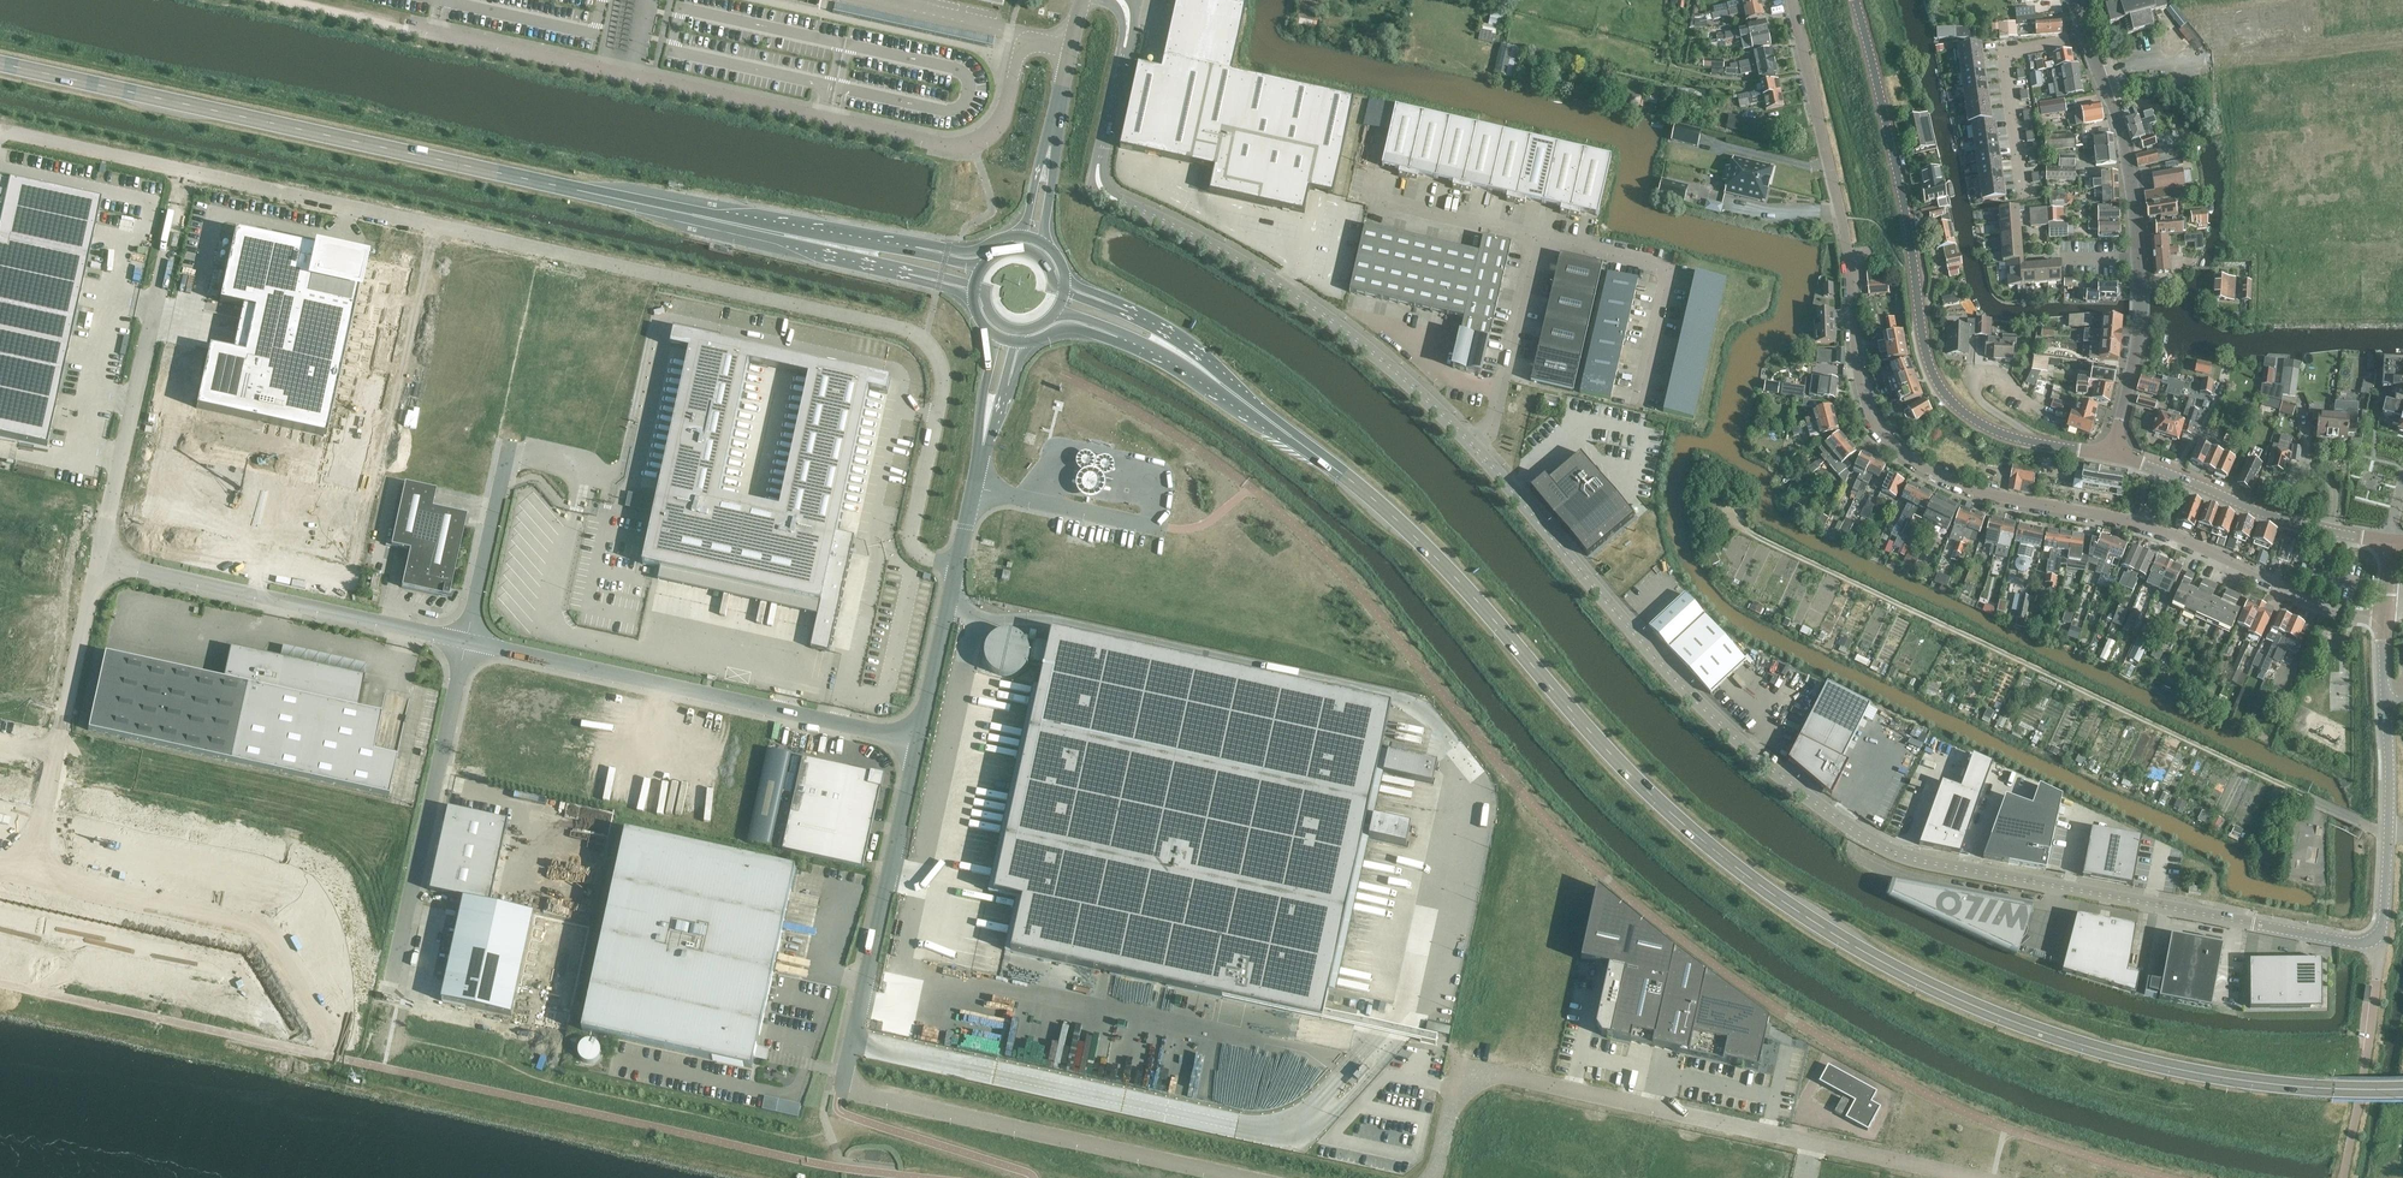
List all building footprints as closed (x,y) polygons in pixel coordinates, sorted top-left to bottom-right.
[(1164,58),(1176,61),(1224,71),(1232,73),(1247,7),(1244,7),(1214,0),(1177,0),(1164,58)] [(1720,12),(1743,7),(1761,3),(1760,0),(1741,0),(1741,1),(1726,4),(1719,10),(1720,12)] [(2125,0),(2120,0),(2104,4),(2110,24),(2120,22),(2121,25),(2125,24),(2127,35),(2159,26),(2156,16),(2160,15),(2159,11),(2166,9),(2164,0),(2126,0),(2125,0)] [(963,30),(836,2),(833,13),(838,14),(915,31),(961,41),(961,40),(963,30)] [(1317,4),(1308,2),(1305,15),(1314,17),(1317,4)] [(1743,7),(1720,12),(1713,14),(1714,20),(1744,13),(1746,21),(1764,17),(1761,3),(1743,7)] [(2015,9),(2016,17),(2035,16),(2034,7),(2015,9)] [(1502,15),(1491,12),(1490,18),(1501,21),(1502,15)] [(2018,25),(2036,24),(2037,35),(2062,33),(2061,20),(2043,21),(2042,15),(2017,18),(2018,25)] [(1501,21),(1490,19),(1489,25),(1500,27),(1501,21)] [(1695,20),(1696,29),(1708,27),(1707,19),(1695,20)] [(1732,39),(1732,40),(1750,37),(1768,33),(1765,21),(1748,24),(1749,30),(1738,32),(1731,34),(1725,35),(1725,33),(1717,34),(1717,35),(1709,35),(1709,40),(1718,40),(1725,39),(1732,39)] [(1482,23),(1480,31),(1496,35),(1498,27),(1482,23)] [(2000,25),(2001,36),(2018,36),(2018,25),(2000,25)] [(1934,28),(1934,39),(1975,39),(1975,28),(1934,28)] [(1750,37),(1732,40),(1733,41),(1733,45),(1740,43),(1740,45),(1751,42),(1753,49),(1770,46),(1768,33),(1750,37)] [(1495,72),(1504,75),(1511,47),(1502,45),(1495,72)] [(1519,47),(1514,46),(1507,75),(1513,76),(1519,47)] [(1959,50),(1954,51),(1956,63),(1981,59),(1980,47),(1959,50)] [(1730,65),(1731,69),(1739,70),(1774,62),(1771,50),(1754,53),(1756,59),(1730,65)] [(2073,64),(2071,50),(2049,54),(2049,59),(2054,58),(2055,62),(2045,64),(2046,69),(2056,68),(2056,67),(2073,64)] [(1139,65),(1120,148),(1146,154),(1155,155),(1203,166),(1210,168),(1215,169),(1213,178),(1212,180),(1210,192),(1281,208),(1305,213),(1310,190),(1321,192),(1333,195),(1333,194),(1354,100),(1232,73),(1224,71),(1176,61),(1164,58),(1162,70),(1139,65)] [(1703,68),(1712,68),(1724,69),(1724,60),(1704,59),(1703,68)] [(1981,59),(1956,63),(1958,75),(1962,75),(1983,72),(1981,59)] [(1739,70),(1731,69),(1726,69),(1726,75),(1747,73),(1748,76),(1750,77),(1759,75),(1760,78),(1777,74),(1774,62),(1739,70)] [(2061,69),(2055,70),(2057,84),(2063,83),(2081,79),(2079,65),(2061,68),(2061,69)] [(2029,73),(2031,86),(2043,84),(2041,71),(2029,73)] [(1983,72),(1962,75),(1964,87),(1985,84),(1983,72)] [(2063,83),(2057,84),(2060,98),(2084,94),(2081,79),(2063,83)] [(1735,96),(1735,98),(1739,98),(1740,102),(1781,93),(1778,80),(1760,84),(1761,85),(1757,86),(1758,92),(1751,94),(1745,95),(1738,96),(1735,96)] [(1985,84),(1964,87),(1965,99),(1987,96),(1985,85),(1985,84)] [(1678,96),(1706,97),(1706,90),(1679,89),(1678,96)] [(1739,98),(1735,98),(1728,98),(1729,103),(1730,103),(1730,108),(1736,108),(1740,107),(1751,105),(1760,103),(1765,102),(1766,110),(1784,106),(1781,93),(1740,102),(1739,98)] [(1987,96),(1965,99),(1967,111),(1989,108),(1987,96)] [(1396,108),(1396,106),(1373,100),(1370,100),(1364,125),(1390,131),(1396,108)] [(2063,100),(2040,104),(2042,115),(2065,112),(2063,100)] [(2076,114),(2074,114),(2076,126),(2084,124),(2103,121),(2102,114),(2100,104),(2075,108),(2076,114)] [(1401,176),(1408,177),(1423,114),(1396,108),(1390,131),(1382,166),(1384,167),(1390,168),(1398,170),(1400,170),(1399,175),(1400,175),(1401,176)] [(1989,108),(1967,111),(1969,124),(1990,121),(1989,108)] [(1429,177),(1436,179),(1450,120),(1423,114),(1408,177),(1415,179),(1417,179),(1418,175),(1420,175),(1429,177)] [(1905,120),(1913,153),(1914,153),(1934,148),(1926,115),(1906,120),(1905,120)] [(1730,116),(1728,128),(1757,134),(1759,120),(1730,116)] [(2154,117),(2151,118),(2139,122),(2137,117),(2125,121),(2132,142),(2139,139),(2143,149),(2156,145),(2149,125),(2156,123),(2154,117)] [(1455,188),(1462,190),(1477,126),(1450,120),(1436,179),(1443,180),(1452,182),(1454,183),(1452,188),(1454,188),(1455,188)] [(1994,123),(1972,126),(1974,139),(1996,136),(1995,132),(1994,123)] [(1671,140),(1697,147),(1701,132),(1675,125),(1671,140)] [(1483,190),(1490,191),(1503,133),(1477,126),(1462,190),(1469,191),(1471,192),(1472,187),(1474,188),(1483,190)] [(2107,129),(2099,130),(2100,138),(2108,137),(2107,129)] [(1509,201),(1516,202),(1530,139),(1503,133),(1490,191),(1497,193),(1506,195),(1507,195),(1506,200),(1507,200),(1509,201)] [(1996,136),(1974,139),(1976,151),(1997,148),(1996,136)] [(2094,150),(2094,152),(2114,150),(2113,136),(2093,139),(2093,145),(2086,146),(2086,150),(2094,150)] [(2074,138),(2045,141),(2046,150),(2075,148),(2074,138)] [(1537,202),(1544,204),(1557,145),(1530,139),(1516,202),(1523,204),(1525,204),(1526,200),(1528,200),(1537,202)] [(1563,213),(1570,215),(1584,151),(1557,145),(1544,204),(1551,205),(1560,207),(1561,208),(1560,212),(1561,213),(1563,213)] [(2188,146),(2176,148),(2176,147),(2156,151),(2135,156),(2138,167),(2158,162),(2179,158),(2178,158),(2192,155),(2188,146)] [(1997,148),(1976,151),(1978,163),(1999,160),(1997,148)] [(2114,150),(2094,152),(2096,166),(2116,163),(2114,150)] [(1584,151),(1570,215),(1573,215),(1577,216),(1578,217),(1579,217),(1580,212),(1582,213),(1593,215),(1598,216),(1611,158),(1584,151)] [(2059,156),(2059,167),(2075,167),(2075,156),(2059,156)] [(1726,167),(1724,174),(1769,185),(1773,167),(1771,167),(1733,158),(1731,168),(1726,167)] [(1999,160),(1978,163),(1979,175),(2001,172),(1999,163),(1999,160)] [(2046,181),(2075,181),(2075,169),(2046,168),(2046,181)] [(1920,174),(1923,190),(1921,190),(1925,206),(1937,203),(1938,210),(1943,209),(1947,208),(1945,199),(1946,199),(1943,185),(1942,186),(1939,170),(1920,174)] [(2181,199),(2179,188),(2185,187),(2182,171),(2152,176),(2154,191),(2144,193),(2146,205),(2181,199)] [(2001,172),(1979,175),(1981,188),(2002,185),(2001,172)] [(2102,184),(2090,184),(2090,190),(2118,189),(2117,173),(2101,173),(2102,184)] [(1769,185),(1724,174),(1723,181),(1727,182),(1725,193),(1763,202),(1765,203),(1769,185)] [(48,448),(101,201),(75,195),(75,196),(0,179),(0,437),(48,448)] [(1280,210),(1281,208),(1263,204),(1210,192),(1212,180),(1210,179),(1206,194),(1280,210)] [(1658,195),(1684,202),(1688,187),(1662,180),(1658,195)] [(2002,185),(1981,188),(1983,200),(2004,197),(2003,192),(2002,185)] [(2118,189),(2090,190),(2090,192),(2102,191),(2102,193),(2095,193),(2095,199),(2102,198),(2103,205),(2119,205),(2118,189)] [(2049,193),(2050,207),(2067,206),(2066,191),(2049,193)] [(1706,208),(1722,212),(1724,202),(1708,199),(1706,208)] [(2175,201),(2146,206),(2148,218),(2160,216),(2161,219),(2177,216),(2175,201)] [(1999,209),(2000,223),(2019,221),(2018,208),(1999,209)] [(2048,223),(2047,209),(2047,208),(2029,210),(2031,227),(2048,226),(2048,223)] [(2056,208),(2047,209),(2048,223),(2057,223),(2056,208)] [(2098,208),(2098,217),(2098,223),(2119,222),(2119,208),(2098,208)] [(2195,219),(2202,218),(2200,208),(2193,209),(2195,219)] [(1934,234),(1934,238),(1953,234),(1948,214),(1944,215),(1943,209),(1938,210),(1929,212),(1930,219),(1941,217),(1942,222),(1933,224),(1934,227),(1932,227),(1932,229),(1931,230),(1932,233),(1934,234)] [(2184,220),(2155,222),(2156,236),(2185,234),(2184,220)] [(2000,223),(2001,236),(2020,234),(2019,221),(2000,223)] [(2095,223),(2088,223),(2088,230),(2098,230),(2098,237),(2119,237),(2119,222),(2098,223),(2095,223)] [(2049,224),(2049,237),(2067,237),(2067,223),(2049,224)] [(1365,226),(1357,259),(1374,263),(1381,230),(1377,229),(1368,227),(1365,226)] [(1381,230),(1374,263),(1390,267),(1398,234),(1395,233),(1385,231),(1381,230)] [(325,436),(364,259),(235,231),(220,302),(243,307),(242,313),(240,319),(239,325),(237,335),(234,347),(233,353),(209,348),(196,408),(256,421),(325,436)] [(1398,234),(1390,267),(1406,271),(1414,238),(1409,236),(1401,235),(1398,234)] [(1943,248),(1945,258),(1957,256),(1955,245),(1953,234),(1934,238),(1935,242),(1934,244),(1935,247),(1936,248),(1937,249),(1943,248)] [(1990,250),(2002,249),(2021,248),(2020,234),(2001,236),(2001,244),(1990,245),(1990,250)] [(1483,237),(1480,253),(1508,260),(1508,257),(1510,249),(1512,243),(1483,237)] [(1414,238),(1406,271),(1423,274),(1430,242),(1427,241),(1418,239),(1414,238)] [(2152,239),(2153,256),(2170,255),(2170,253),(2180,253),(2180,247),(2169,248),(2168,238),(2152,239)] [(1430,242),(1423,274),(1439,278),(1447,245),(1441,244),(1433,242),(1430,242)] [(1447,245),(1439,278),(1456,282),(1463,249),(1460,248),(1451,246),(1447,245)] [(2003,262),(2006,262),(2022,261),(2021,248),(2002,249),(2003,262)] [(1463,249),(1456,282),(1472,286),(1476,269),(1480,253),(1475,252),(1466,250),(1463,249)] [(1480,253),(1476,269),(1504,276),(1505,271),(1507,262),(1508,260),(1480,253)] [(1532,377),(1531,381),(1573,391),(1603,264),(1560,255),(1559,259),(1557,267),(1554,280),(1552,292),(1548,307),(1546,315),(1545,321),(1543,329),(1540,343),(1537,355),(1534,368),(1532,377)] [(1960,255),(1957,256),(1945,258),(1947,269),(1962,266),(1960,255)] [(2170,255),(2153,256),(2154,274),(2171,272),(2170,255)] [(1357,259),(1349,292),(1352,293),(1361,295),(1366,296),(1374,263),(1357,259)] [(1374,263),(1366,296),(1371,297),(1379,299),(1382,300),(1390,267),(1374,263)] [(2059,263),(2047,264),(2049,283),(2061,283),(2059,263)] [(2047,264),(2035,265),(2036,284),(2049,283),(2047,264)] [(2035,265),(2023,266),(2024,285),(2036,284),(2035,265)] [(2023,266),(2006,267),(2008,286),(2024,285),(2023,266)] [(1390,267),(1382,300),(1385,300),(1394,302),(1399,303),(1406,271),(1390,267)] [(1476,269),(1472,286),(1500,292),(1501,289),(1503,281),(1504,276),(1476,269)] [(1406,271),(1399,303),(1404,305),(1411,306),(1415,307),(1423,274),(1406,271)] [(1722,299),(1726,280),(1696,272),(1694,278),(1692,288),(1691,292),(1722,299)] [(1637,285),(1638,280),(1608,273),(1603,293),(1634,300),(1635,295),(1637,285)] [(1423,274),(1415,307),(1418,308),(1426,310),(1432,311),(1439,278),(1423,274)] [(2213,299),(2235,301),(2236,278),(2215,277),(2213,299)] [(1439,278),(1432,311),(1437,312),(1445,314),(1448,315),(1456,282),(1439,278)] [(1886,293),(1885,279),(1868,281),(1869,294),(1886,293)] [(2242,280),(2241,300),(2251,301),(2252,281),(2242,280)] [(1456,282),(1448,315),(1451,316),(1459,317),(1464,319),(1468,302),(1472,286),(1456,282)] [(1823,285),(1824,297),(1833,296),(1833,284),(1823,285)] [(2098,292),(2095,292),(2089,291),(2088,301),(2095,301),(2095,298),(2116,299),(2116,297),(2118,296),(2119,291),(2117,290),(2117,284),(2098,284),(2098,292)] [(1472,286),(1468,302),(1496,309),(1497,304),(1499,295),(1500,292),(1472,286)] [(1717,319),(1722,299),(1691,292),(1690,296),(1688,306),(1686,312),(1717,319)] [(1633,304),(1634,300),(1603,293),(1599,313),(1629,320),(1631,313),(1633,304)] [(1468,302),(1464,319),(1492,325),(1493,322),(1495,314),(1496,309),(1468,302)] [(1814,320),(1815,343),(1835,343),(1834,311),(1817,311),(1817,320),(1814,320)] [(1712,339),(1717,319),(1686,312),(1685,318),(1683,328),(1682,332),(1712,339)] [(1628,327),(1629,320),(1599,313),(1594,333),(1624,340),(1626,335),(1628,327)] [(2085,326),(2091,326),(2091,315),(2069,316),(2069,326),(2085,326)] [(1896,316),(1886,317),(1887,330),(1897,329),(1896,316)] [(2098,333),(2121,335),(2121,334),(2120,334),(2121,319),(2099,317),(2098,332),(2098,333)] [(1986,336),(1987,319),(1976,318),(1976,321),(1976,335),(1986,336)] [(1464,319),(1460,335),(1475,338),(1489,342),(1490,336),(1492,328),(1492,325),(1464,319)] [(1967,327),(1949,327),(1948,354),(1967,354),(1968,335),(1976,335),(1976,321),(1967,320),(1967,327)] [(2083,343),(2097,345),(2097,344),(2120,345),(2121,335),(2098,333),(2098,332),(2090,331),(2084,331),(2083,343)] [(768,368),(771,353),(756,350),(720,342),(721,339),(721,338),(716,337),(705,334),(693,332),(692,336),(677,333),(674,332),(671,347),(690,351),(689,355),(687,364),(685,373),(683,383),(681,393),(679,402),(676,412),(674,420),(672,430),(670,439),(668,449),(666,458),(664,468),(662,477),(660,487),(657,499),(656,506),(654,513),(643,564),(654,567),(657,567),(661,568),(667,569),(677,572),(687,574),(698,576),(709,579),(719,581),(730,583),(745,587),(757,589),(767,591),(778,594),(789,596),(799,598),(809,601),(818,602),(821,603),(818,616),(811,648),(821,650),(829,652),(830,649),(831,643),(833,633),(835,624),(837,615),(839,605),(841,600),(842,595),(844,585),(846,576),(848,566),(850,557),(851,550),(854,537),(846,535),(837,533),(839,526),(841,516),(843,507),(845,498),(847,488),(849,478),(851,469),(853,460),(854,455),(856,450),(858,441),(860,431),(862,422),(864,413),(866,403),(868,394),(869,390),(887,394),(891,379),(882,378),(803,360),(800,360),(794,358),(790,373),(809,377),(808,381),(806,390),(804,400),(802,409),(800,418),(798,428),(796,438),(795,442),(794,446),(792,456),(790,466),(788,476),(785,485),(784,494),(781,503),(780,509),(720,496),(722,490),(724,480),(726,471),(728,462),(730,452),(732,443),(734,434),(735,429),(736,424),(738,415),(740,406),(742,396),(744,387),(747,377),(749,368),(749,364),(768,368)] [(1677,352),(1708,359),(1712,339),(1682,332),(1681,336),(1679,346),(1677,352)] [(1624,344),(1624,340),(1594,333),(1589,353),(1620,360),(1622,352),(1624,344)] [(1883,337),(1886,350),(1905,346),(1904,340),(1904,339),(1904,335),(1902,335),(1902,333),(1883,337)] [(1459,342),(1453,368),(1456,368),(1467,371),(1475,338),(1460,335),(1459,342)] [(1993,360),(2013,361),(2013,351),(2014,349),(2013,349),(2013,345),(2016,345),(2016,337),(2002,336),(2002,344),(2000,344),(2000,339),(1986,338),(1985,355),(1993,356),(1993,360)] [(1475,338),(1467,371),(1477,373),(1481,374),(1486,352),(1488,344),(1489,342),(1475,338)] [(804,357),(721,339),(720,342),(756,350),(771,353),(794,358),(800,360),(803,360),(804,357)] [(2097,344),(2097,345),(2096,359),(2118,361),(2119,346),(2120,346),(2120,345),(2097,344)] [(1905,346),(1886,350),(1888,363),(1908,359),(1908,357),(1908,356),(1907,352),(1906,352),(1905,346)] [(1844,362),(1844,348),(1815,349),(1815,363),(1844,362)] [(1673,372),(1703,379),(1708,359),(1677,352),(1675,359),(1673,368),(1673,372)] [(1618,366),(1620,360),(1589,353),(1585,373),(1615,380),(1616,375),(1618,366)] [(2032,370),(2041,372),(2043,359),(2034,357),(2032,370)] [(2381,388),(2395,389),(2395,405),(2385,403),(2382,414),(2394,418),(2392,425),(2399,427),(2398,432),(2402,433),(2402,360),(2383,359),(2381,388)] [(2265,360),(2263,370),(2273,371),(2274,361),(2265,360)] [(1890,368),(1895,380),(1913,373),(1911,368),(1912,366),(1911,363),(1909,362),(1909,361),(1890,368)] [(2211,366),(2205,365),(2197,363),(2195,372),(2209,375),(2211,366)] [(2093,366),(2091,375),(2078,373),(2077,383),(2087,385),(2087,380),(2113,383),(2115,369),(2093,366)] [(2273,371),(2263,370),(2262,384),(2260,396),(2281,401),(2282,395),(2295,397),(2297,379),(2286,378),(2287,369),(2283,368),(2283,386),(2271,384),(2273,371)] [(2299,371),(2287,369),(2286,378),(2297,379),(2299,371)] [(1698,399),(1703,379),(1673,372),(1671,377),(1669,387),(1668,392),(1698,399)] [(1614,384),(1615,380),(1585,373),(1580,393),(1611,400),(1612,393),(1614,384)] [(1895,380),(1899,392),(1918,385),(1916,380),(1917,378),(1915,374),(1914,374),(1913,373),(1895,380)] [(1823,398),(1835,399),(1837,380),(1821,377),(1812,376),(1810,387),(1809,396),(1823,398)] [(2155,396),(2158,389),(2160,383),(2141,377),(2141,379),(2139,380),(2138,383),(2139,384),(2137,391),(2155,396)] [(2168,386),(2168,388),(2171,388),(2175,389),(2182,391),(2184,384),(2163,378),(2161,383),(2168,386)] [(2200,392),(2211,394),(2213,381),(2202,379),(2200,392)] [(2362,392),(2372,394),(2374,381),(2364,379),(2362,392)] [(1779,393),(1780,381),(1766,380),(1765,391),(1779,393)] [(2094,388),(2092,398),(2110,402),(2113,384),(2095,381),(2089,380),(2088,385),(2077,384),(2076,394),(2087,394),(2087,388),(2094,388)] [(1805,397),(1806,386),(1781,383),(1779,393),(1805,397)] [(1918,385),(1899,392),(1904,404),(1922,397),(1922,396),(1923,394),(1921,391),(1920,390),(1918,385)] [(2166,394),(2173,396),(2175,389),(2171,388),(2168,388),(2166,394)] [(2175,389),(2173,396),(2180,398),(2182,391),(2175,389)] [(1694,419),(1698,399),(1668,392),(1667,398),(1664,407),(1663,412),(1694,419)] [(1557,398),(1545,395),(1544,400),(1543,402),(1560,406),(1560,403),(1561,399),(1557,398)] [(2157,403),(2139,397),(2136,404),(2155,410),(2157,403)] [(1817,423),(1835,418),(1832,406),(1820,409),(1818,401),(1803,399),(1802,407),(1812,408),(1815,417),(1805,419),(1807,426),(1817,423)] [(1923,399),(1908,410),(1916,422),(1932,412),(1923,399)] [(2191,409),(2194,401),(2189,399),(2183,416),(2188,417),(2183,432),(2190,434),(2198,411),(2191,409)] [(2053,401),(2051,408),(2062,411),(2064,404),(2053,401)] [(2079,402),(2075,416),(2093,421),(2097,407),(2079,402)] [(2282,404),(2280,412),(2292,416),(2294,408),(2282,404)] [(2333,414),(2331,440),(2337,440),(2338,442),(2343,442),(2344,441),(2346,441),(2347,432),(2355,433),(2357,410),(2347,410),(2343,415),(2343,417),(2334,416),(2334,414),(2333,414)] [(2160,435),(2166,436),(2172,415),(2172,414),(2168,412),(2166,416),(2159,414),(2153,432),(2155,433),(2155,434),(2158,435),(2160,435)] [(2326,439),(2331,440),(2333,414),(2313,413),(2313,420),(2318,420),(2317,427),(2316,429),(2314,429),(2314,436),(2316,437),(2316,439),(2318,439),(2320,441),(2324,441),(2326,439)] [(2093,421),(2075,416),(2071,414),(2067,428),(2090,435),(2094,421),(2093,421)] [(2172,415),(2166,436),(2171,438),(2172,440),(2175,441),(2177,440),(2178,440),(2184,422),(2176,420),(2178,415),(2172,414),(2172,415)] [(1835,418),(1817,423),(1792,430),(1794,436),(1802,434),(1802,433),(1809,432),(1818,430),(1820,436),(1838,431),(1835,418)] [(1812,473),(1826,461),(1848,443),(1839,433),(1825,445),(1820,450),(1824,455),(1808,468),(1812,473)] [(2272,471),(2273,473),(2279,475),(2280,473),(2282,473),(2285,464),(2288,465),(2291,456),(2287,455),(2291,438),(2281,435),(2278,446),(2273,445),(2266,468),(2271,470),(2272,471)] [(2351,439),(2351,447),(2361,447),(2362,440),(2351,439)] [(1848,443),(1826,461),(1830,465),(1845,484),(1849,474),(1846,470),(1851,466),(1847,461),(1856,453),(1848,443)] [(2197,465),(2202,467),(2210,450),(2198,445),(2190,462),(2191,463),(2192,464),(2196,466),(2197,465)] [(2293,446),(2291,461),(2299,462),(2301,447),(2293,446)] [(2213,473),(2215,473),(2223,456),(2210,450),(2202,467),(2208,470),(2208,471),(2212,473),(2213,473)] [(1114,470),(1114,469),(1115,467),(1115,465),(1114,463),(1113,461),(1112,460),(1110,458),(1109,458),(1107,457),(1105,457),(1103,457),(1101,458),(1096,459),(1092,456),(1091,454),(1089,453),(1088,453),(1086,453),(1084,453),(1082,453),(1080,454),(1079,455),(1077,457),(1076,458),(1076,460),(1076,462),(1076,464),(1076,466),(1077,468),(1078,469),(1080,470),(1081,471),(1083,472),(1085,472),(1087,472),(1089,471),(1094,470),(1098,473),(1099,475),(1101,476),(1103,476),(1105,476),(1107,476),(1108,476),(1110,475),(1112,474),(1113,472),(1114,470)] [(1531,488),(1530,489),(1557,520),(1557,519),(1573,527),(1571,534),(1570,536),(1587,556),(1611,537),(1634,517),(1580,453),(1549,480),(1545,476),(1544,477),(1548,481),(1544,484),(1543,483),(1543,484),(1541,487),(1539,489),(1538,487),(1537,488),(1538,489),(1535,492),(1531,488)] [(1857,479),(1863,482),(1874,459),(1862,453),(1855,467),(1853,472),(1859,475),(1857,479)] [(2223,456),(2215,473),(2227,479),(2233,461),(2230,460),(2223,456)] [(8,457),(5,471),(13,473),(16,459),(8,457)] [(1863,482),(1868,484),(1869,485),(1873,476),(1879,479),(1886,465),(1874,459),(1863,482)] [(2237,485),(2249,491),(2261,467),(2249,461),(2237,485)] [(2008,491),(2031,495),(2036,468),(2013,464),(2008,491)] [(2082,484),(2110,489),(2113,471),(2085,466),(2082,484)] [(1105,490),(1106,488),(1106,485),(1106,482),(1105,479),(1104,476),(1102,474),(1100,472),(1097,471),(1095,470),(1092,469),(1089,470),(1086,470),(1083,472),(1081,474),(1079,476),(1077,478),(1076,481),(1076,484),(1076,487),(1077,490),(1078,493),(1080,495),(1083,497),(1085,498),(1088,499),(1091,500),(1094,499),(1097,499),(1099,497),(1102,495),(1104,493),(1105,490)] [(2113,471),(2110,489),(2120,490),(2123,473),(2113,471)] [(1904,482),(1889,475),(1882,492),(1896,498),(1904,482)] [(1544,477),(1531,488),(1535,492),(1538,489),(1537,488),(1538,487),(1539,489),(1541,487),(1543,484),(1543,483),(1544,484),(1548,481),(1544,477)] [(1851,493),(1856,495),(1862,484),(1857,481),(1851,493)] [(1862,484),(1856,495),(1852,503),(1858,506),(1868,484),(1863,482),(1862,484)] [(409,550),(401,588),(439,596),(439,593),(441,593),(442,594),(442,596),(448,597),(450,588),(466,515),(432,508),(434,499),(436,490),(404,483),(390,546),(402,549),(409,550)] [(1897,525),(1902,528),(1920,489),(1908,484),(1907,488),(1901,501),(1908,504),(1897,525)] [(1920,489),(1902,528),(1899,535),(1904,537),(1915,516),(1921,519),(1932,495),(1920,489)] [(656,506),(657,499),(628,493),(627,500),(625,507),(654,513),(656,506)] [(522,496),(518,501),(536,521),(541,516),(522,496)] [(1865,508),(1872,511),(1877,499),(1870,496),(1865,508)] [(1923,519),(1935,525),(1946,502),(1934,496),(1927,513),(1923,519)] [(2168,519),(2167,520),(2176,523),(2193,530),(2203,504),(2189,498),(2183,513),(2180,512),(2181,509),(2172,506),(2172,507),(2164,504),(2160,516),(2168,519)] [(1946,502),(1935,525),(1947,531),(1951,524),(1958,508),(1946,502)] [(1788,519),(1794,522),(1799,508),(1793,505),(1788,519)] [(2198,525),(2213,531),(2220,510),(2205,505),(2198,525)] [(1950,540),(1957,543),(1952,556),(1956,558),(1959,552),(1973,513),(1961,508),(1955,526),(1950,540)] [(2235,515),(2220,510),(2213,531),(2220,533),(2216,545),(2223,547),(2224,547),(2228,536),(2230,530),(2232,530),(2237,517),(2235,516),(2235,515)] [(1985,517),(1973,513),(1959,552),(1962,553),(1965,545),(1967,546),(1970,539),(1977,541),(1979,534),(1985,517)] [(2239,517),(2237,517),(2232,530),(2234,531),(2233,535),(2248,540),(2255,522),(2239,517)] [(1838,535),(1856,543),(1864,527),(1860,525),(1860,524),(1846,518),(1838,535)] [(1984,543),(1997,546),(2003,521),(1990,518),(1984,543)] [(1557,519),(1557,520),(1570,536),(1571,534),(1573,527),(1557,519)] [(2003,521),(1997,546),(2010,549),(2016,524),(2003,521)] [(2250,537),(2254,538),(2253,542),(2271,548),(2277,530),(2259,524),(2255,523),(2250,537)] [(2018,525),(2014,542),(2022,544),(2019,557),(2020,557),(2019,559),(2017,561),(2016,564),(2015,567),(2016,569),(2018,571),(2021,572),(2024,572),(2026,571),(2028,569),(2029,567),(2029,564),(2028,561),(2029,559),(2030,559),(2033,547),(2040,548),(2044,531),(2018,525)] [(2047,531),(2044,549),(2051,550),(2049,561),(2048,561),(2046,573),(2051,574),(2052,569),(2053,569),(2059,533),(2047,531)] [(2283,531),(2276,556),(2290,560),(2296,535),(2283,531)] [(2052,569),(2051,574),(2059,575),(2060,565),(2062,565),(2067,566),(2068,560),(2072,535),(2059,533),(2053,569),(2052,569)] [(2067,566),(2066,569),(2085,572),(2088,563),(2090,547),(2093,539),(2092,538),(2072,535),(2068,560),(2067,566)] [(2085,572),(2084,572),(2088,573),(2090,570),(2101,574),(2105,563),(2114,540),(2101,535),(2099,540),(2093,539),(2090,547),(2088,563),(2085,572)] [(2230,537),(2226,548),(2233,550),(2237,539),(2230,537)] [(2105,563),(2101,574),(2107,576),(2114,558),(2121,561),(2127,545),(2114,540),(2105,563)] [(2124,574),(2120,584),(2127,587),(2143,552),(2141,551),(2138,550),(2138,547),(2134,545),(2132,546),(2130,546),(2121,567),(2123,568),(2121,573),(2124,574)] [(2260,550),(2258,561),(2267,563),(2269,553),(2260,550)] [(1903,565),(1914,570),(1920,556),(1909,552),(1903,565)] [(2143,552),(2127,587),(2134,590),(2138,581),(2142,582),(2144,577),(2146,578),(2155,557),(2154,557),(2154,554),(2149,552),(2147,553),(2145,553),(2143,552)] [(1720,562),(1715,553),(1708,556),(1713,565),(1720,562)] [(2170,564),(2157,558),(2145,585),(2157,591),(2170,564)] [(2170,564),(2157,591),(2168,596),(2173,585),(2174,585),(2182,569),(2170,564)] [(667,569),(661,568),(658,581),(818,616),(821,603),(818,602),(809,601),(799,598),(789,596),(778,594),(767,591),(757,589),(745,587),(730,583),(719,581),(709,579),(698,576),(687,574),(677,572),(667,569)] [(1001,571),(994,570),(989,593),(996,594),(1001,571)] [(1011,572),(1004,571),(1002,580),(1009,581),(1011,572)] [(2172,604),(2184,610),(2193,589),(2189,587),(2194,575),(2187,571),(2172,604)] [(1950,577),(1938,572),(1934,582),(1946,587),(1950,577)] [(380,576),(373,574),(370,591),(377,592),(380,576)] [(2184,610),(2196,615),(2211,582),(2204,579),(2198,592),(2193,589),(2184,610)] [(2196,615),(2207,620),(2217,600),(2212,598),(2218,585),(2211,582),(2196,615)] [(2207,620),(2219,625),(2234,593),(2227,589),(2221,602),(2217,600),(2207,620)] [(2234,593),(2219,625),(2231,631),(2240,610),(2235,608),(2241,596),(2234,593)] [(1653,623),(1649,627),(1661,640),(1669,648),(1704,616),(1684,595),(1676,603),(1671,607),(1658,619),(1653,623)] [(2016,613),(2014,618),(2025,620),(2029,599),(2022,597),(2018,613),(2016,613)] [(2249,630),(2261,605),(2249,599),(2241,615),(2242,616),(2237,625),(2249,630)] [(1999,600),(1996,613),(2005,614),(2007,602),(1999,600)] [(1763,606),(1755,602),(1751,610),(1759,614),(1763,606)] [(1982,611),(1992,616),(1992,615),(1995,608),(1985,604),(1982,611)] [(2261,605),(2249,630),(2261,635),(2265,626),(2266,627),(2273,610),(2261,605)] [(2124,627),(2132,631),(2140,613),(2133,610),(2124,627)] [(2266,640),(2279,646),(2284,635),(2291,618),(2286,616),(2285,614),(2281,613),(2279,613),(2278,612),(2266,640)] [(1704,616),(1669,648),(1684,665),(1711,694),(1724,682),(1733,674),(1742,666),(1746,662),(1704,616)] [(2101,625),(2111,629),(2114,619),(2104,616),(2101,625)] [(2279,646),(2277,650),(2273,660),(2278,662),(2285,648),(2286,649),(2288,644),(2298,649),(2301,642),(2297,640),(2300,635),(2304,624),(2303,624),(2302,622),(2299,621),(2297,621),(2291,618),(2284,635),(2279,646)] [(1791,622),(1785,619),(1782,625),(1788,628),(1791,622)] [(2144,638),(2151,641),(2157,627),(2150,624),(2144,638)] [(1810,630),(1803,626),(1800,633),(1807,636),(1810,630)] [(1391,705),(1052,631),(1049,645),(1035,641),(1030,664),(1044,667),(1040,686),(1034,685),(1032,692),(1030,702),(1028,713),(1026,724),(1023,735),(1021,745),(1018,756),(1016,767),(1011,789),(1009,799),(1007,810),(1004,821),(1002,831),(1000,842),(997,852),(995,863),(993,874),(990,885),(989,892),(1017,898),(1015,906),(1012,919),(1009,932),(1007,944),(1005,951),(1006,951),(1012,952),(1105,973),(1163,985),(1293,1014),(1299,1015),(1300,1015),(1322,1020),(1324,1012),(1329,989),(1335,990),(1337,983),(1339,972),(1341,961),(1344,950),(1346,940),(1349,929),(1351,919),(1353,908),(1355,897),(1358,887),(1360,876),(1362,866),(1365,855),(1367,843),(1368,839),(1407,847),(1409,837),(1412,827),(1373,818),(1374,812),(1376,802),(1379,791),(1381,779),(1383,773),(1433,784),(1435,773),(1437,762),(1382,750),(1383,744),(1385,734),(1387,725),(1391,705)] [(1852,641),(1844,637),(1839,646),(1841,647),(1839,651),(1845,654),(1847,650),(1848,650),(1852,641)] [(2107,661),(2116,641),(2109,639),(2101,658),(2107,661)] [(2155,648),(2165,653),(2168,647),(2158,642),(2155,648)] [(283,646),(280,659),(286,660),(299,663),(310,665),(322,668),(335,671),(346,673),(358,676),(364,677),(366,665),(283,646)] [(286,660),(280,659),(267,656),(255,653),(241,650),(230,648),(223,679),(163,666),(105,653),(88,731),(388,797),(397,758),(396,757),(390,756),(384,755),(378,753),(373,752),(381,714),(380,714),(357,709),(364,677),(358,676),(346,673),(335,671),(322,668),(310,665),(299,663),(286,660)] [(2273,660),(2277,650),(2271,648),(2261,670),(2267,672),(2273,660)] [(2262,656),(2257,654),(2252,666),(2257,668),(2262,656)] [(1868,661),(1857,656),(1854,661),(1866,666),(1868,661)] [(1898,671),(1894,669),(1890,677),(1894,679),(1898,671)] [(2227,680),(2243,687),(2248,677),(2232,669),(2227,680)] [(1941,686),(1930,681),(1927,687),(1938,692),(1941,686)] [(1788,761),(1808,777),(1832,797),(1849,763),(1842,760),(1847,751),(1851,743),(1856,733),(1862,722),(1870,707),(1827,685),(1804,729),(1788,761)] [(1995,712),(1988,709),(1984,716),(1991,720),(1995,712)] [(2007,720),(2000,717),(1996,726),(2002,729),(2007,720)] [(2040,737),(2035,734),(2031,743),(2036,745),(2040,737)] [(2060,750),(2052,746),(2049,752),(2057,756),(2060,750)] [(768,750),(747,843),(771,848),(791,755),(768,750)] [(2085,757),(2079,754),(2075,762),(2082,765),(2085,757)] [(1942,782),(1919,845),(1960,854),(1992,765),(1973,755),(1958,787),(1942,782)] [(876,775),(871,774),(834,766),(825,764),(812,761),(803,759),(783,851),(801,855),(863,869),(863,866),(880,789),(882,784),(879,780),(876,775)] [(2005,796),(1983,858),(2046,870),(2062,797),(2039,786),(2030,805),(2005,796)] [(2170,793),(2164,790),(2159,801),(2165,803),(2170,793)] [(2187,804),(2177,799),(2174,807),(2183,811),(2187,804)] [(509,821),(449,808),(431,891),(491,904),(491,903),(509,821)] [(2210,815),(2202,811),(2198,820),(2206,824),(2210,815)] [(2223,819),(2216,816),(2211,827),(2218,830),(2223,819)] [(2243,830),(2235,826),(2231,835),(2230,834),(2228,837),(2238,842),(2243,830)] [(2084,869),(2082,876),(2132,885),(2141,838),(2091,829),(2087,852),(2084,869)] [(626,832),(582,1031),(752,1068),(756,1053),(774,969),(776,958),(782,932),(783,927),(785,917),(788,906),(796,869),(626,832)] [(1862,849),(1859,854),(1872,861),(1874,856),(1862,849)] [(1874,856),(1872,861),(1884,867),(1886,862),(1884,861),(1874,856)] [(1886,862),(1884,867),(1897,873),(1899,867),(1895,866),(1886,862)] [(1912,877),(1914,872),(1906,870),(1899,867),(1897,873),(1904,875),(1912,877)] [(1888,900),(2012,956),(2013,953),(2016,943),(2024,917),(2026,909),(2027,907),(1894,882),(1891,882),(1886,897),(1888,900)] [(2195,887),(2190,886),(2189,890),(2188,893),(2189,894),(2191,894),(2200,896),(2201,888),(2195,887)] [(1597,887),(1581,961),(1609,967),(1595,1026),(1598,1031),(1601,1036),(1616,1039),(1635,1043),(1645,1045),(1653,1047),(1665,995),(1674,950),(1675,949),(1597,887)] [(447,979),(442,1002),(511,1017),(512,1013),(520,980),(534,914),(465,899),(447,979)] [(2032,908),(2027,907),(2026,909),(2024,917),(2016,943),(2013,953),(2012,956),(2017,958),(2017,956),(2032,908)] [(2063,969),(2062,973),(2066,974),(2066,973),(2132,992),(2131,993),(2135,995),(2136,991),(2142,992),(2151,946),(2132,942),(2134,931),(2135,931),(2136,927),(2132,926),(2132,927),(2102,922),(2092,920),(2090,920),(2090,918),(2086,918),(2086,919),(2084,919),(2081,919),(2080,920),(2078,922),(2076,923),(2076,925),(2075,925),(2074,929),(2075,929),(2064,969),(2063,969)] [(2150,981),(2148,992),(2157,995),(2158,995),(2159,996),(2159,1000),(2178,1003),(2211,1009),(2213,997),(2219,965),(2223,946),(2221,945),(2221,942),(2205,939),(2204,942),(2171,936),(2166,960),(2164,973),(2162,983),(2157,982),(2150,981)] [(1665,995),(1653,1047),(1659,1048),(1669,1051),(1675,1052),(1684,1054),(1687,1055),(1758,1070),(1763,1048),(1762,1048),(1765,1034),(1769,1035),(1769,1033),(1770,1028),(1771,1026),(1767,1025),(1768,1021),(1728,991),(1728,990),(1675,949),(1674,950),(1665,995)] [(2250,1009),(2310,1008),(2322,1008),(2322,996),(2321,960),(2313,960),(2303,960),(2294,960),(2256,961),(2249,961),(2250,1009)] [(1451,1027),(1428,1022),(1426,1030),(1447,1035),(1449,1036),(1451,1027)] [(1422,1034),(1420,1042),(1436,1045),(1438,1037),(1422,1034)] [(580,1048),(579,1053),(581,1059),(585,1063),(591,1064),(596,1062),(600,1057),(601,1052),(599,1046),(595,1042),(589,1041),(584,1043),(580,1048)] [(770,1050),(757,1047),(756,1053),(754,1058),(767,1061),(770,1050)] [(1823,1074),(1819,1082),(1843,1095),(1854,1102),(1845,1119),(1850,1121),(1868,1131),(1870,1127),(1873,1122),(1881,1108),(1874,1104),(1872,1103),(1877,1092),(1869,1088),(1828,1065),(1823,1074)] [(1363,1066),(1353,1077),(1358,1082),(1368,1070),(1363,1066)] [(762,1109),(776,1112),(779,1099),(765,1096),(762,1108),(762,1109)] [(801,1104),(779,1099),(776,1112),(798,1117),(801,1104)] [(1849,1102),(1842,1099),(1835,1112),(1841,1116),(1849,1102)]
